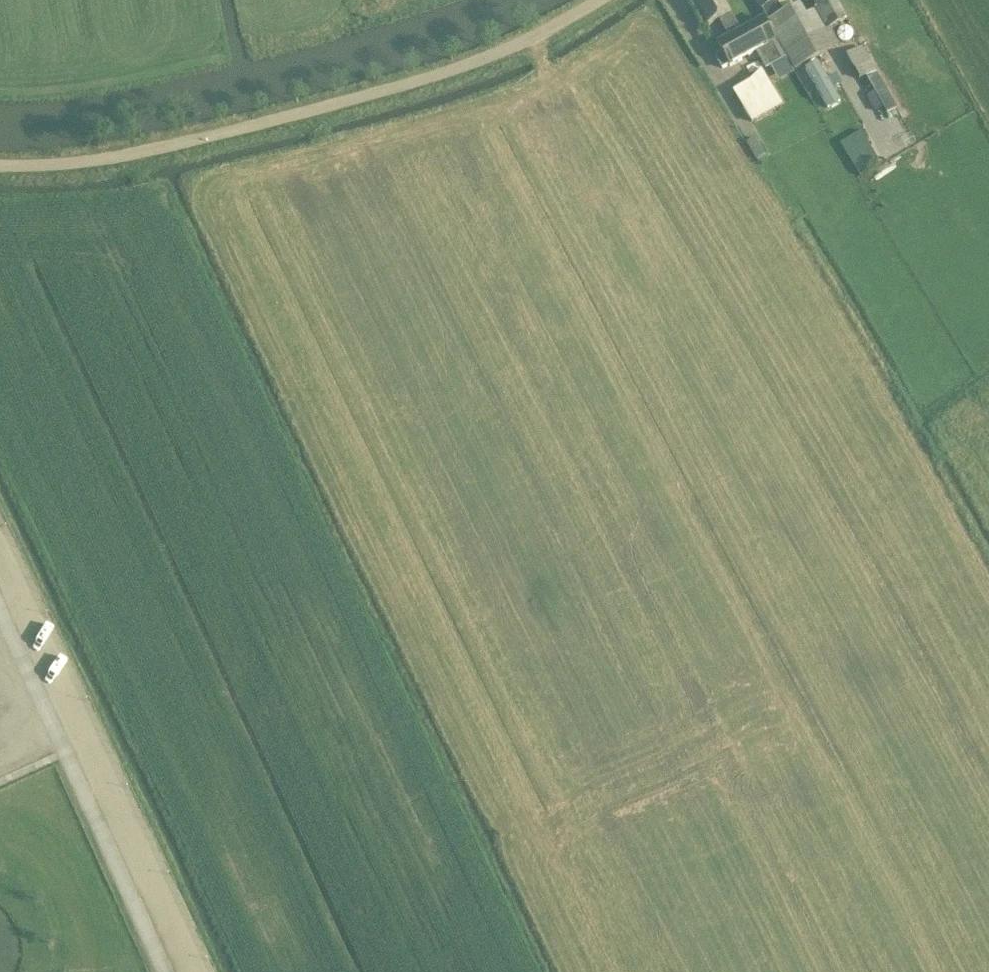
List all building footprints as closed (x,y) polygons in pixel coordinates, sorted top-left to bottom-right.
[(756,54),(765,70),(786,59),(777,43),(776,43),(764,22),(741,34),(731,16),(722,0),(694,0),(693,1),(708,28),(719,22),(730,40),(718,47),(721,53),(715,56),(722,70),(729,66),(729,68),(756,54)] [(738,11),(753,5),(751,0),(734,0),(738,11)] [(807,18),(800,6),(785,15),(777,2),(780,0),(754,0),(760,12),(762,10),(769,23),(767,24),(794,73),(799,71),(802,77),(824,66),(820,59),(840,48),(831,30),(846,21),(834,0),(813,0),(820,12),(817,14),(816,12),(807,18)] [(902,118),(897,110),(863,49),(847,58),(861,83),(866,80),(887,114),(880,118),(885,127),(902,118)] [(744,110),(752,124),(782,108),(773,94),(775,92),(761,72),(751,83),(751,82),(733,93),(744,110)] [(881,165),(861,132),(840,144),(839,145),(860,178),(877,167),(881,165)] [(765,155),(754,138),(746,142),(756,160),(765,155)]
